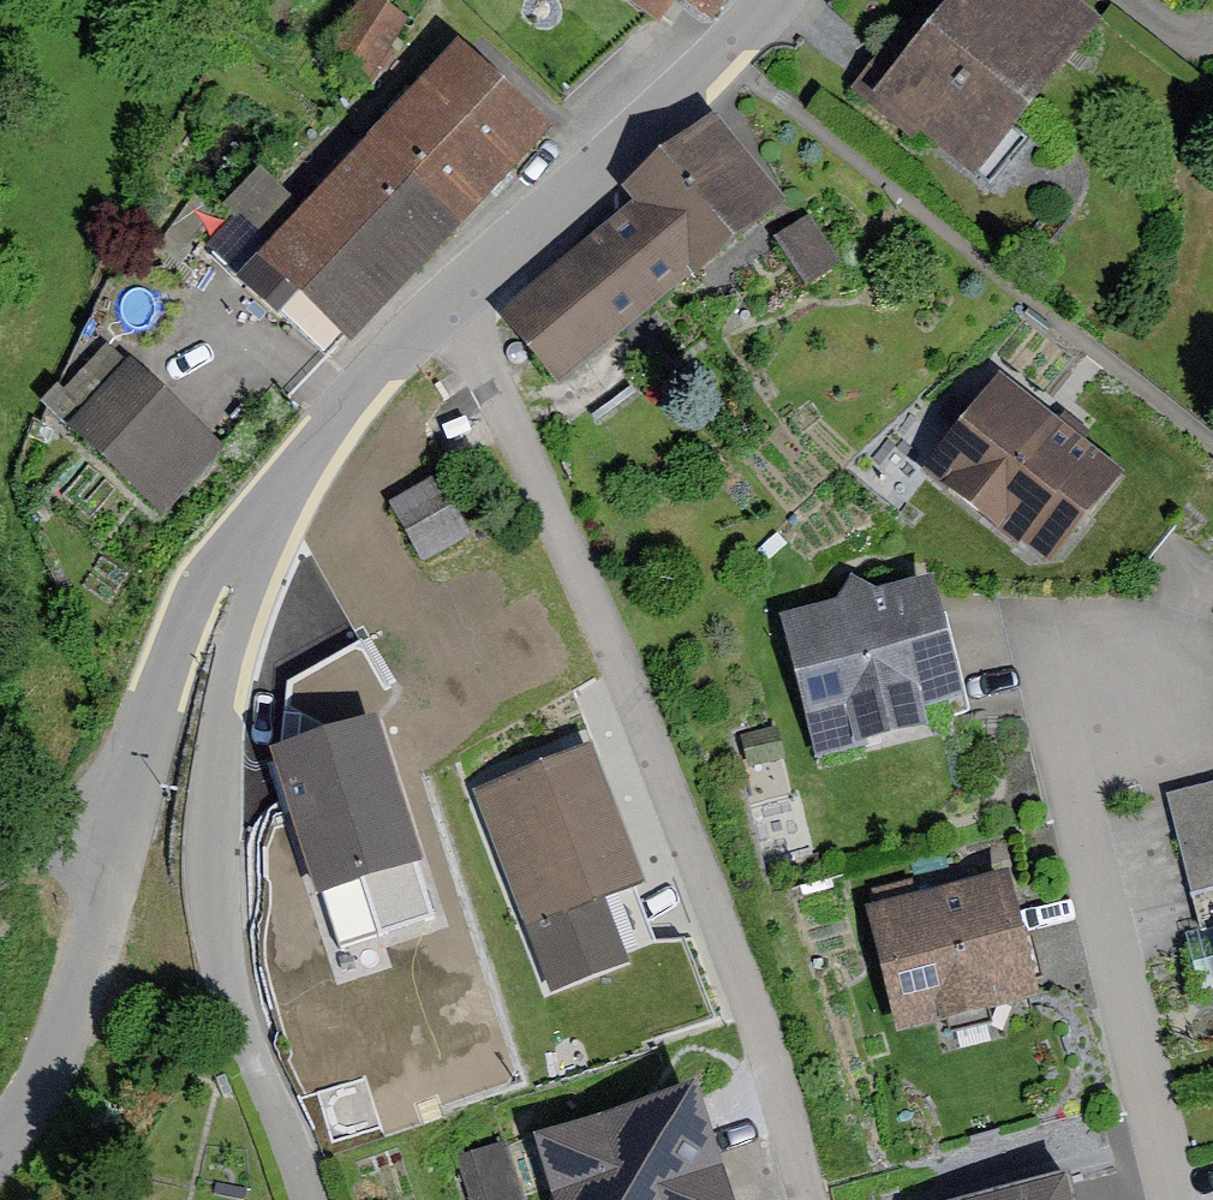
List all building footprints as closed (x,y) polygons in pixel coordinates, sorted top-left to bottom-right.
[(326,58),(364,85),(408,25),(375,0),(369,0),(326,58)] [(1069,0),(978,0),(888,100),(1001,193),(1122,45),(1069,0)] [(370,149),(463,235),(557,137),(465,50),(370,149)] [(791,200),(725,117),(630,193),(639,205),(501,315),(558,385),(791,200)] [(463,235),(370,149),(236,289),(328,376),(463,235)] [(809,214),(777,235),(809,285),(842,264),(809,214)] [(241,459),(122,352),(48,434),(164,539),(241,459)] [(1133,481),(1003,377),(923,477),(1053,581),(1133,481)] [(390,500),(423,560),(474,533),(441,472),(390,500)] [(839,606),(778,619),(811,765),(926,739),(920,712),(962,703),(935,583),(878,596),(853,581),(839,606)] [(377,715),(272,748),(316,888),(421,855),(377,715)] [(779,728),(741,736),(748,766),(786,758),(779,728)] [(590,742),(470,792),(527,929),(647,879),(590,742)] [(1191,891),(1212,885),(1212,780),(1166,792),(1191,891)] [(1011,871),(866,906),(895,1029),(1041,994),(1011,871)] [(533,1133),(557,1199),(738,1199),(695,1077),(533,1133)] [(458,1157),(472,1199),(528,1199),(508,1140),(458,1157)] [(989,1199),(1073,1199),(1068,1180),(989,1199)]
